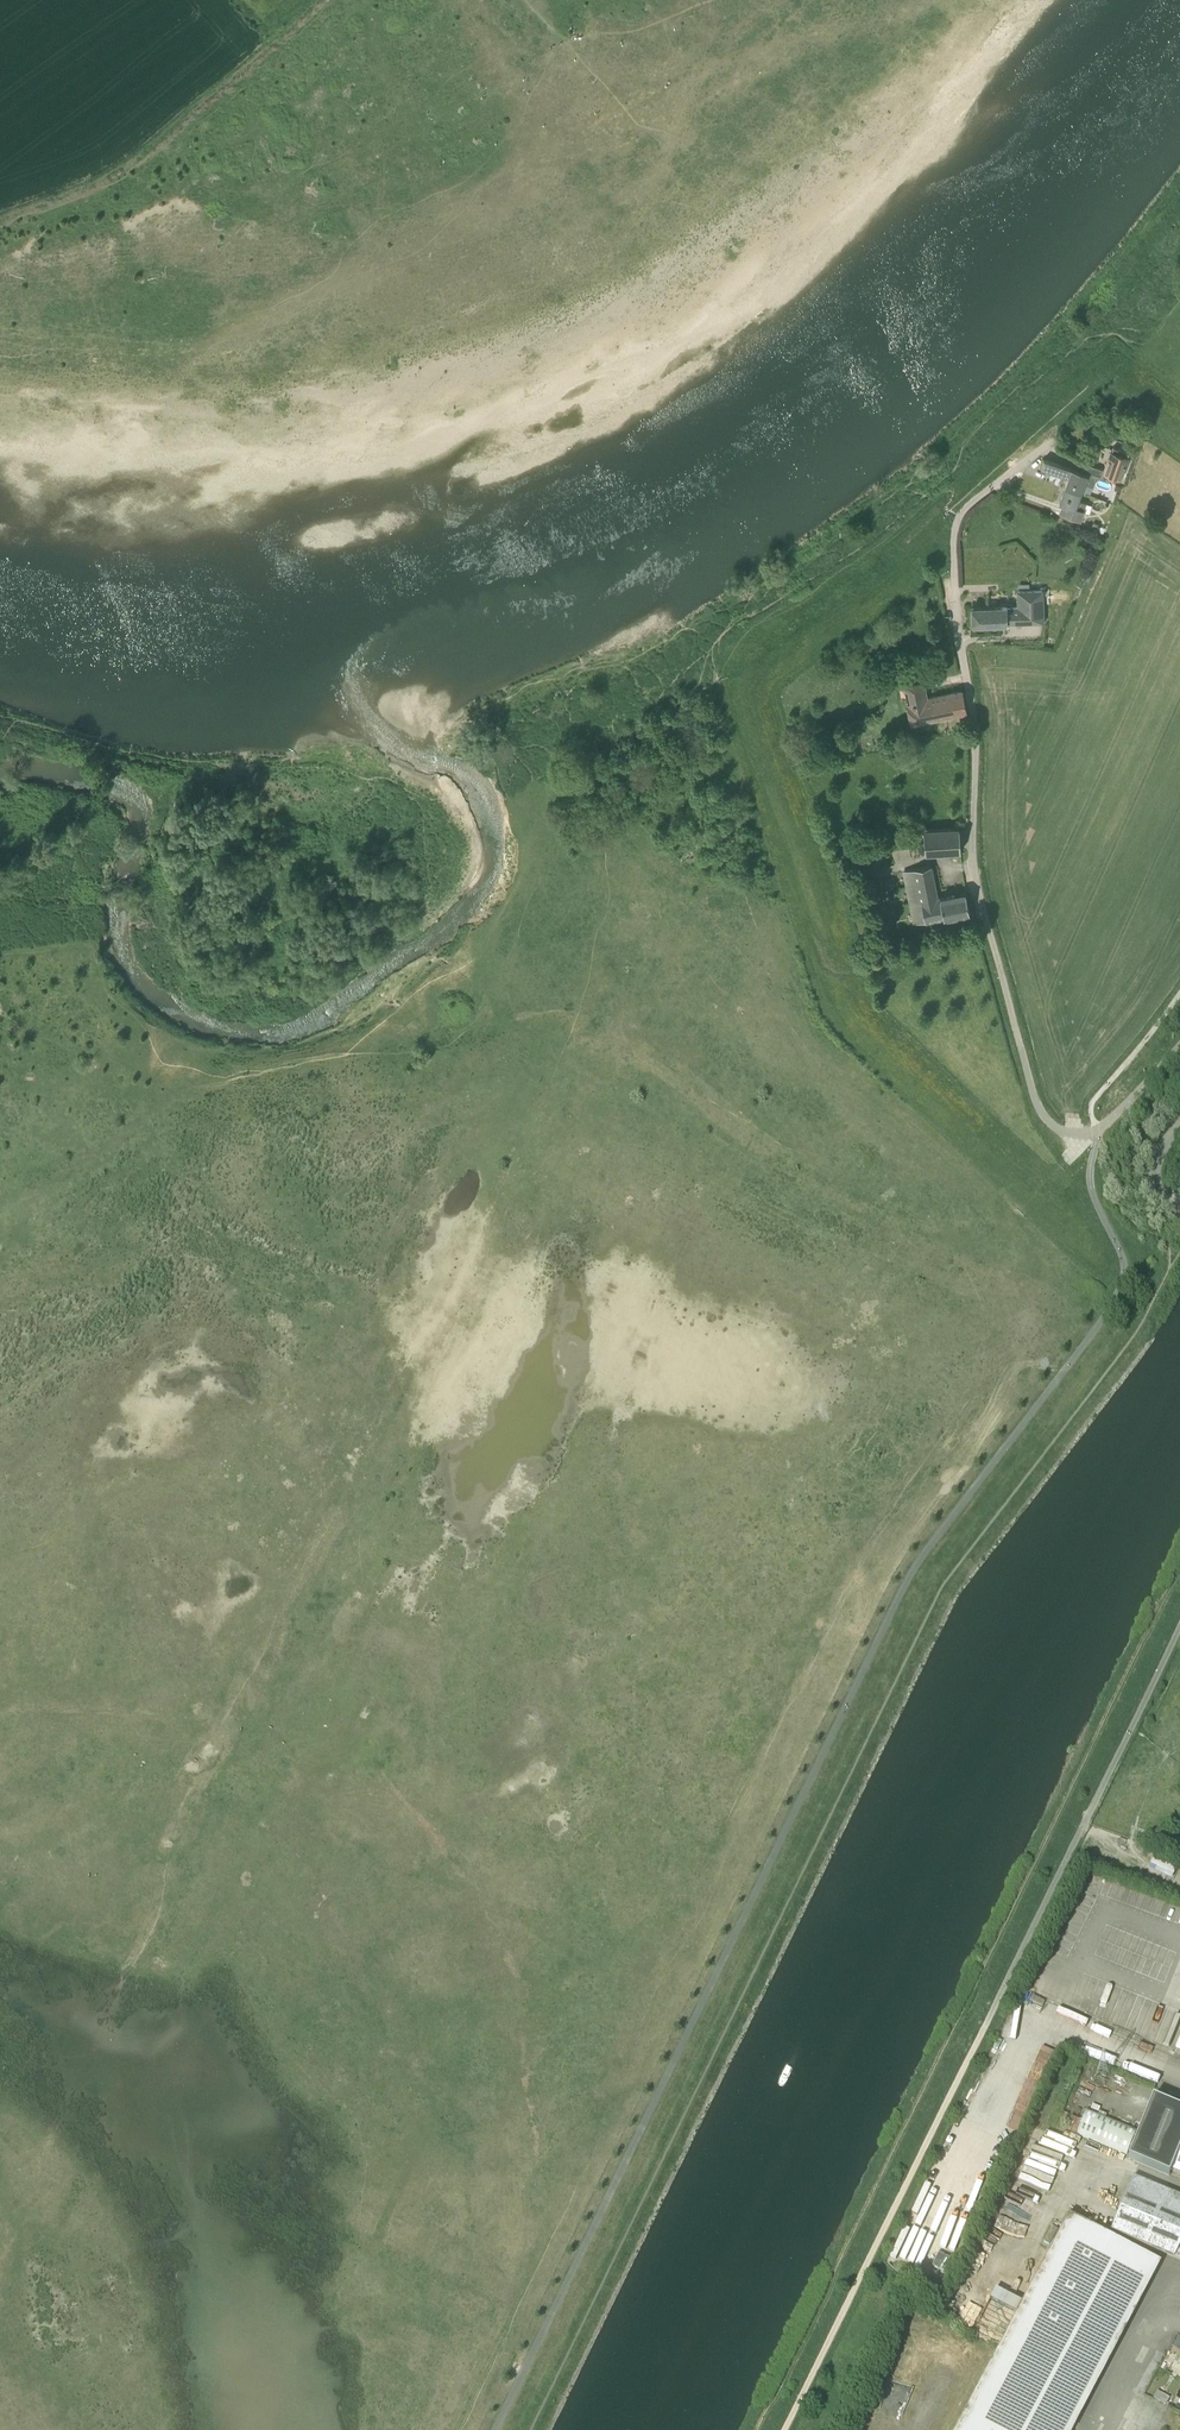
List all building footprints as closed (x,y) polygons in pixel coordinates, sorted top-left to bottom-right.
[(1120,477),(1129,452),(1113,446),(1105,469),(1085,462),(1082,472),(1109,481),(1111,474),(1120,477)] [(1088,475),(1044,459),(1041,467),(1048,470),(1047,471),(1062,476),(1062,475),(1069,477),(1066,486),(1082,491),(1088,475)] [(1080,520),(1084,510),(1086,503),(1079,500),(1082,491),(1066,486),(1060,502),(1064,503),(1061,513),(1080,520)] [(1044,623),(1043,589),(1036,590),(1029,590),(1017,590),(1018,606),(1007,607),(974,608),(972,608),(972,609),(971,609),(971,624),(974,626),(1007,625),(1044,623)] [(928,698),(925,679),(902,685),(903,690),(905,690),(907,701),(906,702),(910,722),(966,711),(962,691),(928,698)] [(961,850),(959,827),(925,829),(924,829),(925,852),(960,850),(961,850)] [(939,897),(932,865),(904,871),(906,880),(905,881),(913,923),(926,921),(970,912),(966,892),(965,892),(939,897)] [(894,886),(893,877),(885,878),(884,878),(879,878),(881,888),(894,886)] [(1172,1880),(1179,1863),(1156,1852),(1148,1869),(1172,1880)] [(1151,2098),(1138,2131),(1085,2110),(1074,2137),(1169,2175),(1171,2170),(1179,2173),(1179,2110),(1151,2098)] [(993,2121),(990,2130),(1008,2136),(1011,2128),(993,2121)] [(1045,2142),(1041,2157),(1072,2165),(1076,2150),(1045,2142)] [(1134,2175),(1112,2228),(1179,2257),(1179,2192),(1134,2175)] [(1154,2259),(1109,2235),(1068,2215),(956,2429),(1074,2429),(1161,2263),(1154,2259)] [(1016,2313),(1022,2302),(996,2289),(990,2301),(1016,2313)]
